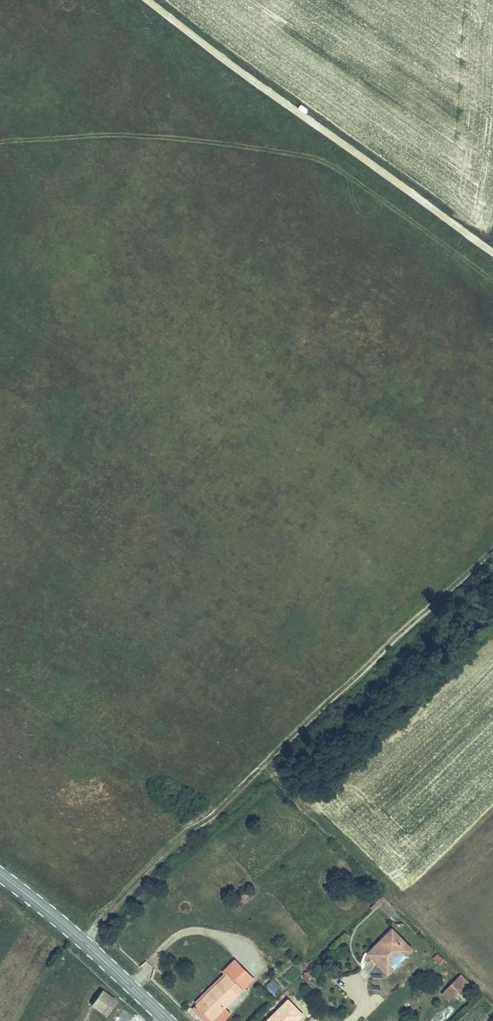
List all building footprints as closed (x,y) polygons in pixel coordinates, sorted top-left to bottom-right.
[(412,944),(393,925),(370,949),(388,967),(412,944)] [(188,1008),(202,1020),(205,1020),(208,1018),(220,1007),(238,989),(233,984),(244,973),(232,961),(221,971),(223,974),(188,1008)] [(244,973),(233,984),(238,989),(249,979),(244,973)] [(462,974),(440,993),(448,1002),(470,983),(462,974)] [(273,993),(281,988),(275,979),(268,984),(273,993)] [(118,999),(104,990),(89,1010),(103,1020),(118,999)] [(208,1018),(211,1020),(216,1020),(225,1013),(220,1007),(208,1018)]
